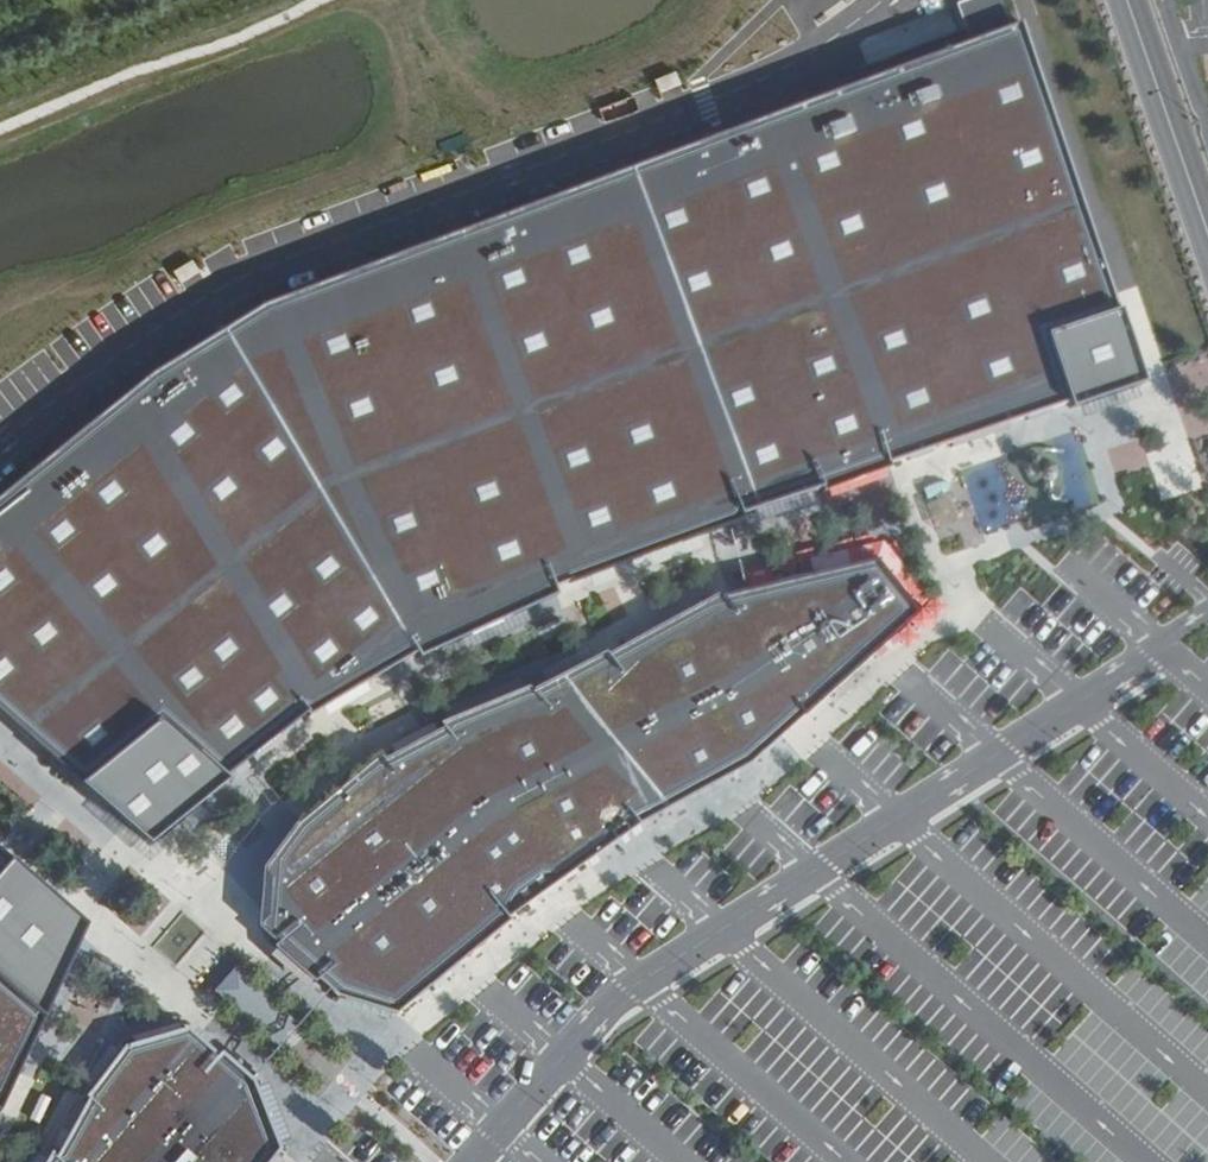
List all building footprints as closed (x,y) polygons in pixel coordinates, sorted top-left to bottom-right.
[(0,474),(0,710),(134,837),(313,696),(359,659),(904,477),(1128,402),(1018,10),(305,268),(213,328),(19,455),(0,474)] [(920,613),(880,559),(721,597),(542,692),(456,720),(423,738),(381,761),(301,825),(271,863),(270,930),(346,993),(399,1003),(640,817),(749,759),(920,613)] [(0,870),(0,1077),(82,933),(0,870)] [(197,1038),(126,1050),(59,1161),(274,1161),(280,1155),(249,1078),(197,1038)]
